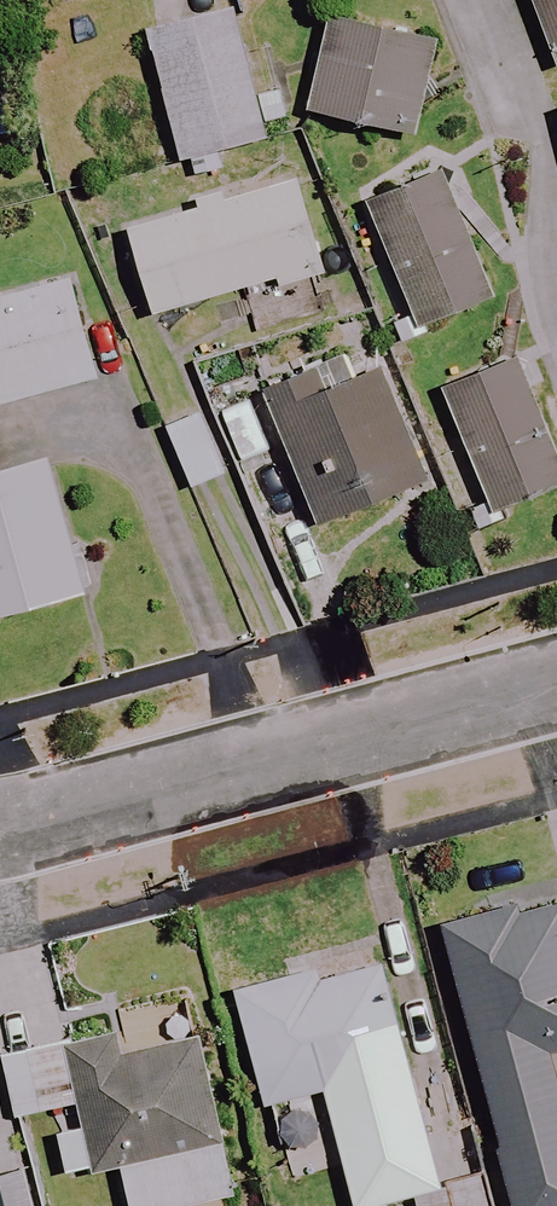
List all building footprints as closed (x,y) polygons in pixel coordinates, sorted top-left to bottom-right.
[(556,49),(556,0),(539,0),(556,49)] [(268,118),(296,111),(289,83),(261,91),(238,2),(155,23),(189,154),(272,132),(268,118)] [(440,33),(340,11),(319,104),(420,126),(440,33)] [(449,169),(377,198),(429,322),(500,293),(449,169)] [(237,196),(234,184),(204,193),(208,205),(136,225),(161,310),(286,273),(288,281),(331,268),(304,176),(237,196)] [(92,382),(65,281),(0,298),(0,407),(92,382)] [(458,383),(505,506),(556,486),(556,433),(527,356),(458,383)] [(436,475),(392,364),(332,387),(323,365),(271,385),(323,518),(436,475)] [(233,473),(207,407),(167,423),(193,489),(233,473)] [(79,597),(43,462),(0,474),(0,618),(79,597)] [(556,1054),(556,896),(438,926),(509,1205),(556,1205),(556,1090),(548,1056),(556,1054)] [(232,991),(259,1104),(344,1084),(363,1165),(423,1151),(377,956),(232,991)] [(140,1205),(166,1205),(245,1188),(208,1030),(132,1047),(127,1024),(8,1051),(22,1113),(85,1099),(91,1122),(65,1128),(75,1173),(130,1160),(140,1205)] [(24,1167),(0,1174),(0,1205),(34,1205),(24,1167)] [(409,1185),(413,1205),(488,1205),(479,1168),(409,1185)]
